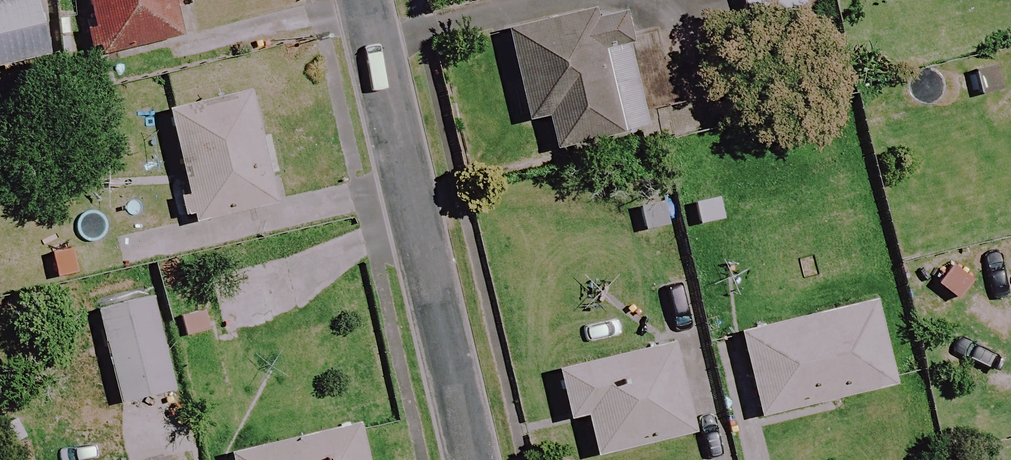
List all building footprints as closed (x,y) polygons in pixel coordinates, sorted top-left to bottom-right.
[(30,0),(26,0),(0,6),(0,68),(42,59),(30,0)] [(178,46),(169,0),(84,0),(97,63),(178,46)] [(501,32),(511,72),(523,124),(545,119),(552,148),(640,127),(621,46),(612,48),(602,8),(501,32)] [(245,97),(166,114),(190,222),(269,205),(245,97)] [(711,180),(677,187),(688,236),(722,228),(711,180)] [(74,248),(37,256),(44,287),(81,280),(74,248)] [(117,405),(170,393),(149,299),(95,311),(117,405)] [(201,299),(165,306),(172,341),(208,334),(201,299)] [(869,302),(736,335),(742,361),(756,417),(889,384),(869,302)] [(687,434),(666,346),(555,373),(566,419),(582,415),(592,457),(687,434)] [(355,425),(226,456),(227,459),(363,459),(355,425)]
